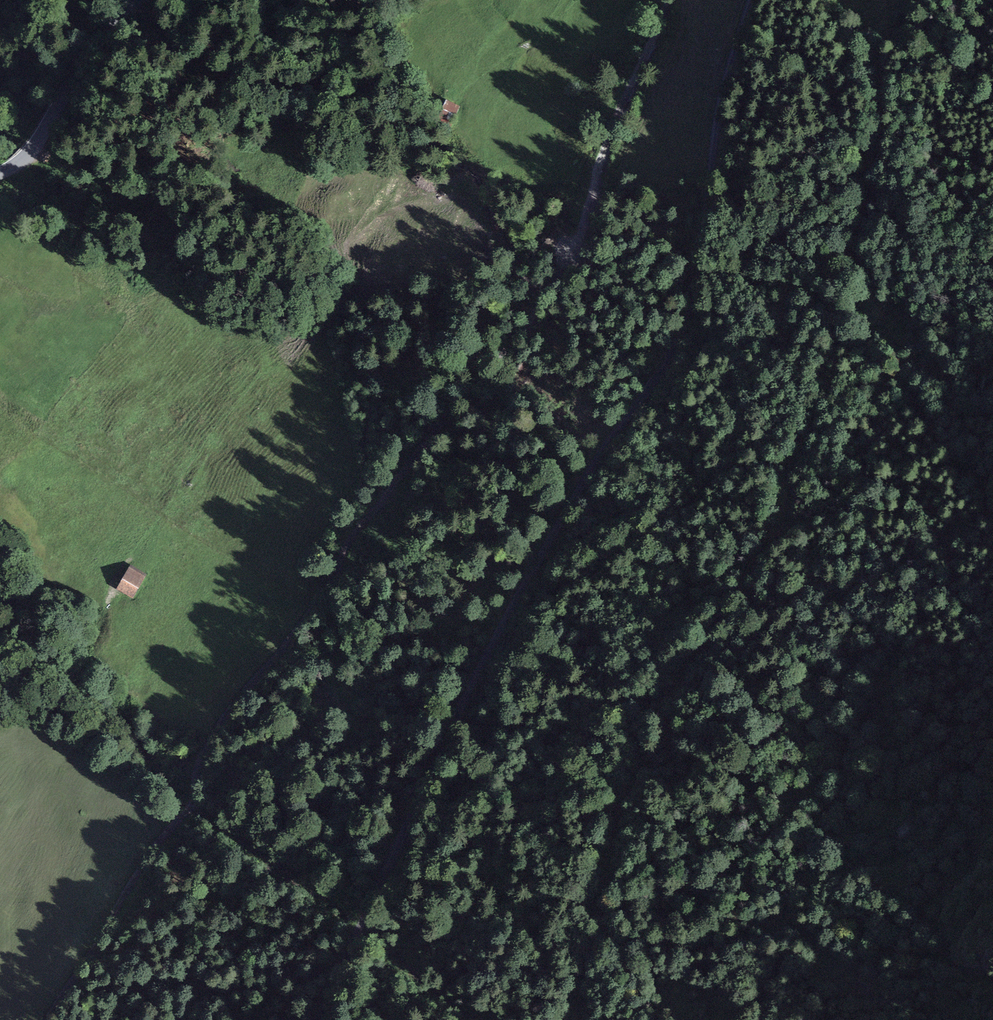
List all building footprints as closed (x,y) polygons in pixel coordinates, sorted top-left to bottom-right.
[(459,106),(446,100),(436,121),(450,127),(459,106)] [(146,574),(130,564),(116,588),(132,598),(146,574)]
